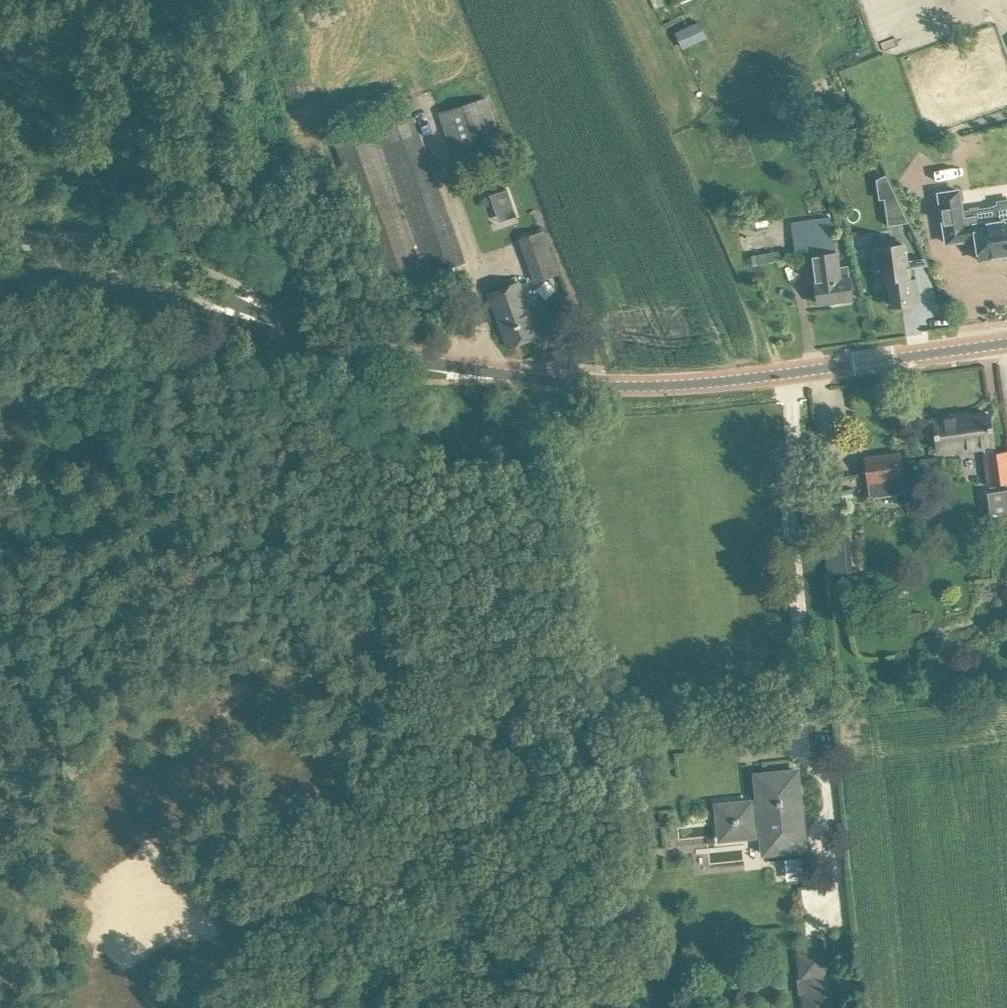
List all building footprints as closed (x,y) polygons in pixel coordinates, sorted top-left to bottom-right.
[(487,98),(441,113),(456,160),(502,145),(487,98)] [(413,117),(355,138),(386,223),(443,202),(413,117)] [(874,180),(894,225),(907,219),(888,174),(874,180)] [(486,193),(496,227),(521,219),(510,185),(486,193)] [(939,193),(947,242),(976,238),(980,260),(1006,255),(1006,198),(996,200),(997,204),(994,204),(997,221),(976,224),(974,217),(963,219),(959,190),(939,193)] [(831,213),(793,219),(798,258),(813,256),(817,283),(816,283),(818,303),(852,298),(849,278),(847,266),(838,267),(836,253),(831,213)] [(521,239),(536,281),(558,272),(543,231),(521,239)] [(910,278),(909,273),(906,250),(901,251),(900,244),(886,246),(887,252),(871,254),(875,283),(886,281),(889,303),(918,299),(915,277),(910,278)] [(519,282),(489,292),(509,346),(535,336),(526,309),(528,308),(519,282)] [(954,415),(933,417),(937,449),(973,444),(973,448),(994,445),(990,414),(955,419),(954,415)] [(985,453),(989,486),(1006,483),(1006,450),(994,452),(985,453)] [(900,453),(865,458),(868,482),(870,481),(872,493),(903,489),(902,477),(903,477),(900,453)] [(993,491),(997,516),(993,516),(995,531),(1006,530),(1006,489),(993,491)] [(717,804),(719,824),(720,839),(755,835),(754,831),(761,831),(764,853),(805,849),(797,770),(756,774),(759,804),(752,805),(751,801),(717,804)] [(783,856),(784,878),(806,877),(805,856),(783,856)] [(822,951),(797,953),(799,978),(796,978),(798,995),(801,994),(803,1007),(829,1007),(822,951)]
